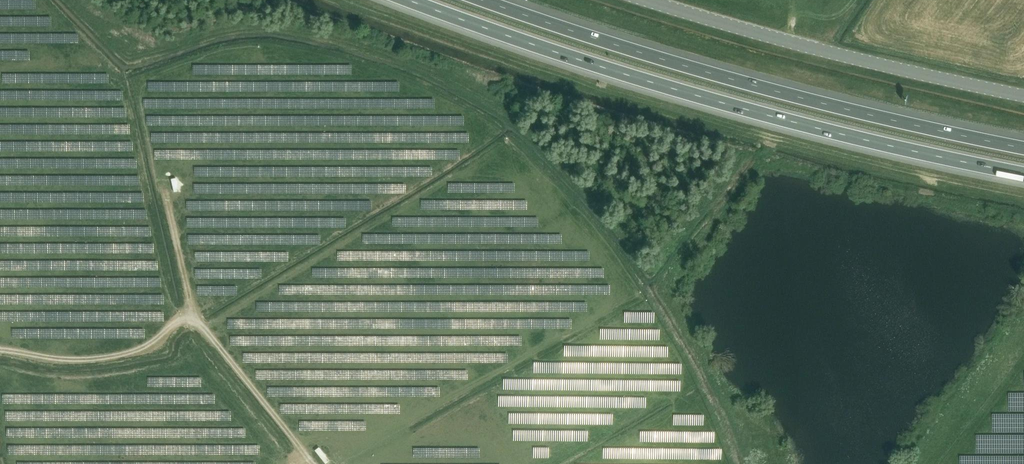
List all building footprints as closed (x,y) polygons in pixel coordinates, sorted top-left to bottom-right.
[(325,463),(329,460),(319,446),(315,449),(325,463)]
